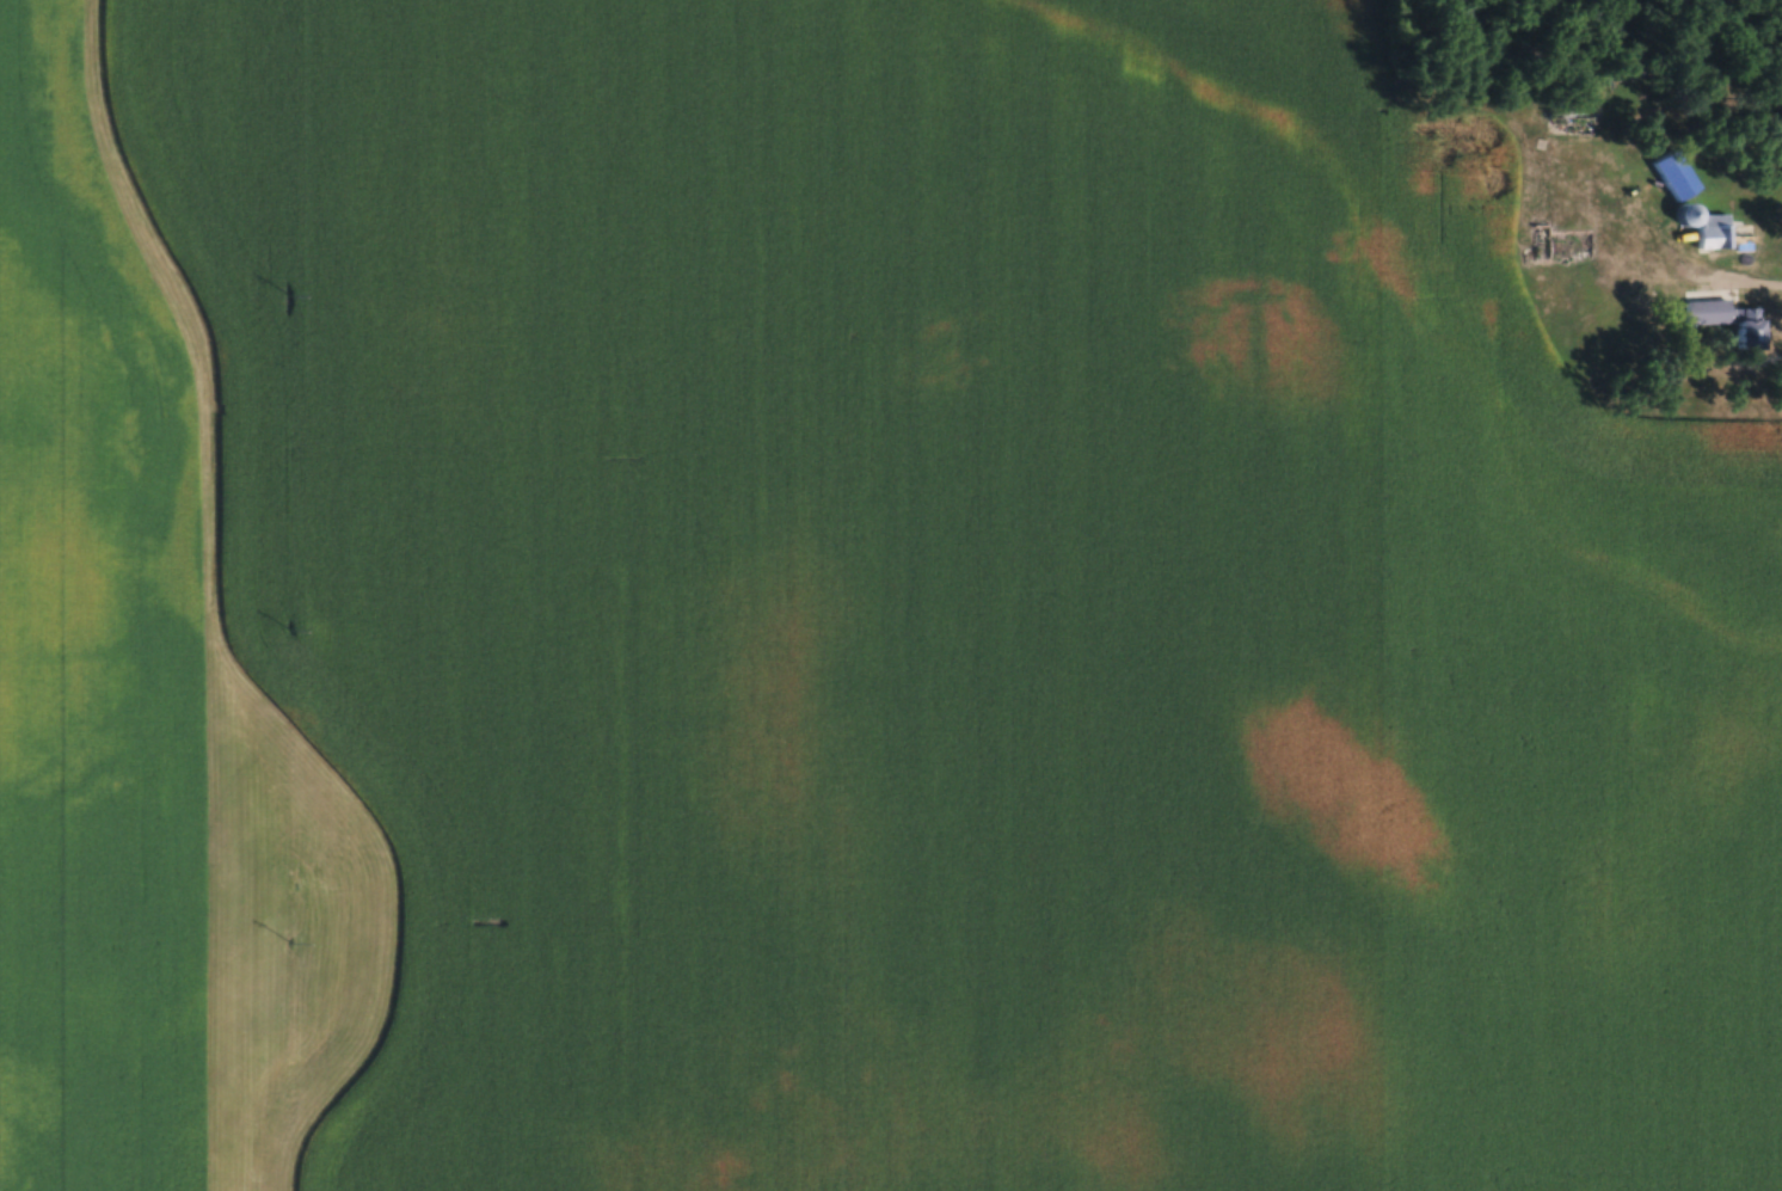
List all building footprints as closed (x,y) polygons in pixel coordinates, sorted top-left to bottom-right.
[(1730,251),(1729,216),(1698,217),(1698,207),(1681,208),(1682,228),(1698,228),(1699,252),(1730,251)] [(1762,353),(1761,309),(1730,310),(1730,301),(1686,303),(1687,327),(1738,325),(1739,354),(1762,353)]
